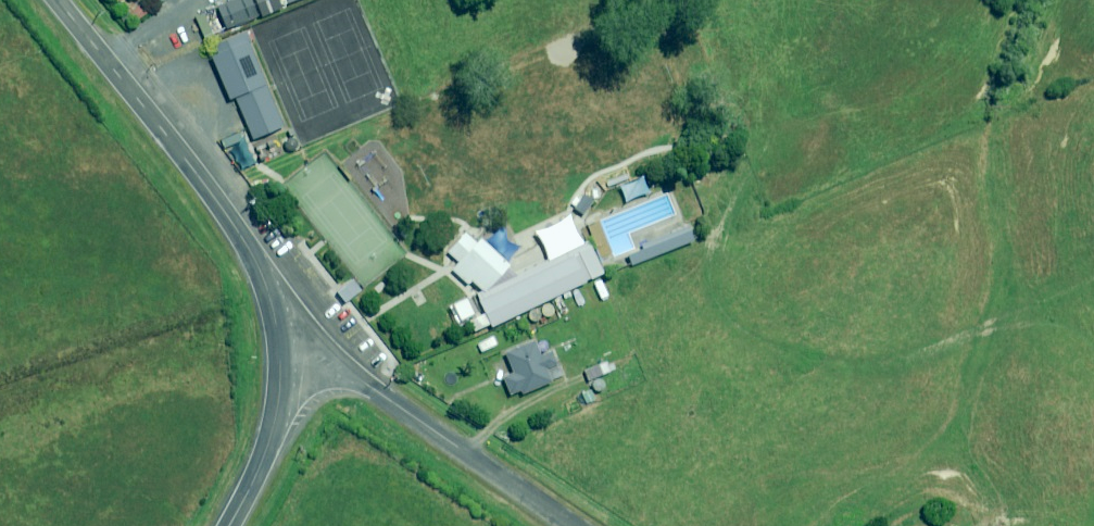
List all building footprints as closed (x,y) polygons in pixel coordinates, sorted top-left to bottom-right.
[(276,7),(273,0),(229,0),(213,6),(222,29),(276,7)] [(276,126),(243,35),(194,53),(213,103),(228,98),(243,138),(276,126)] [(570,209),(580,217),(592,201),(582,193),(570,209)] [(450,257),(444,264),(477,294),(506,262),(462,223),(440,247),(450,257)] [(680,229),(623,254),(628,266),(685,241),(680,229)] [(474,296),(488,326),(601,273),(588,244),(474,296)] [(501,354),(510,373),(499,378),(507,395),(517,391),(519,394),(560,375),(549,351),(538,356),(531,340),(501,354)] [(607,371),(603,362),(581,373),(586,381),(599,375),(607,371)]
